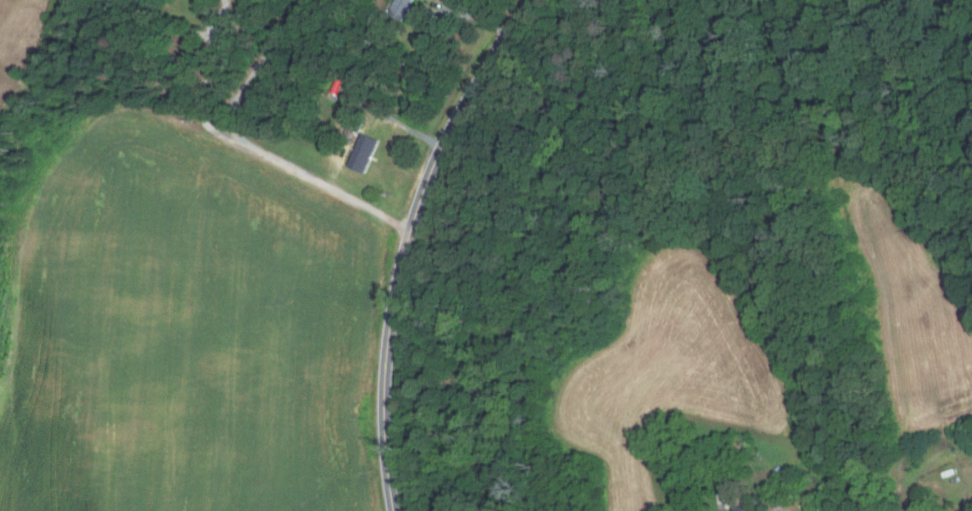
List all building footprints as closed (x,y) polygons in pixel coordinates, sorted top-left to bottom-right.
[(388,12),(394,0),(412,0),(402,20),(388,12)] [(384,28),(390,32),(387,37),(381,33),(384,28)] [(338,93),(330,90),(337,76),(345,80),(338,93)] [(358,131),(353,129),(359,116),(364,118),(358,131)] [(774,470),(780,465),(790,477),(784,482),(774,470)]
